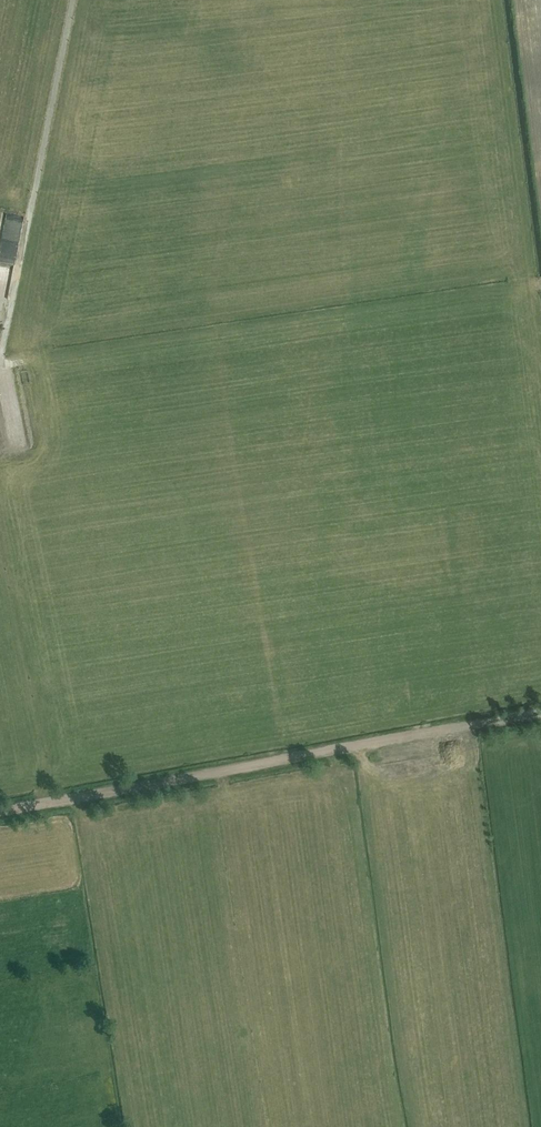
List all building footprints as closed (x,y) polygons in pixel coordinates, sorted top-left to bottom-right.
[(2,233),(0,247),(0,263),(12,265),(13,258),(19,225),(5,222),(3,233),(2,233)]
